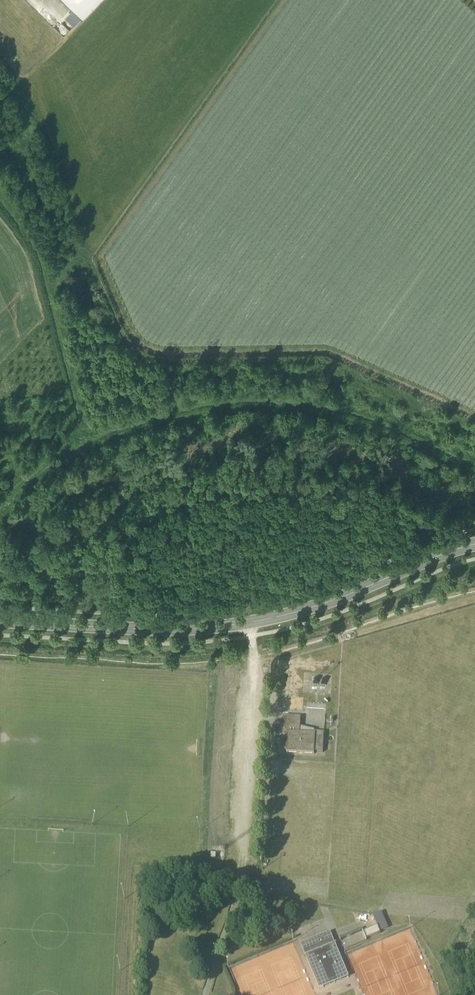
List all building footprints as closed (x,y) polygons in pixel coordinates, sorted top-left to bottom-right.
[(82,17),(99,0),(65,0),(82,17)] [(315,734),(300,733),(301,717),(284,716),(282,750),(287,750),(287,752),(314,754),(315,752),(323,752),(324,732),(315,732),(315,734)] [(378,927),(381,932),(388,929),(381,912),(374,915),(378,927)] [(367,940),(381,934),(381,932),(378,927),(364,932),(367,940)] [(335,944),(330,932),(301,944),(306,956),(305,957),(310,955),(320,980),(346,969),(336,944),(337,944),(337,943),(335,944)]
